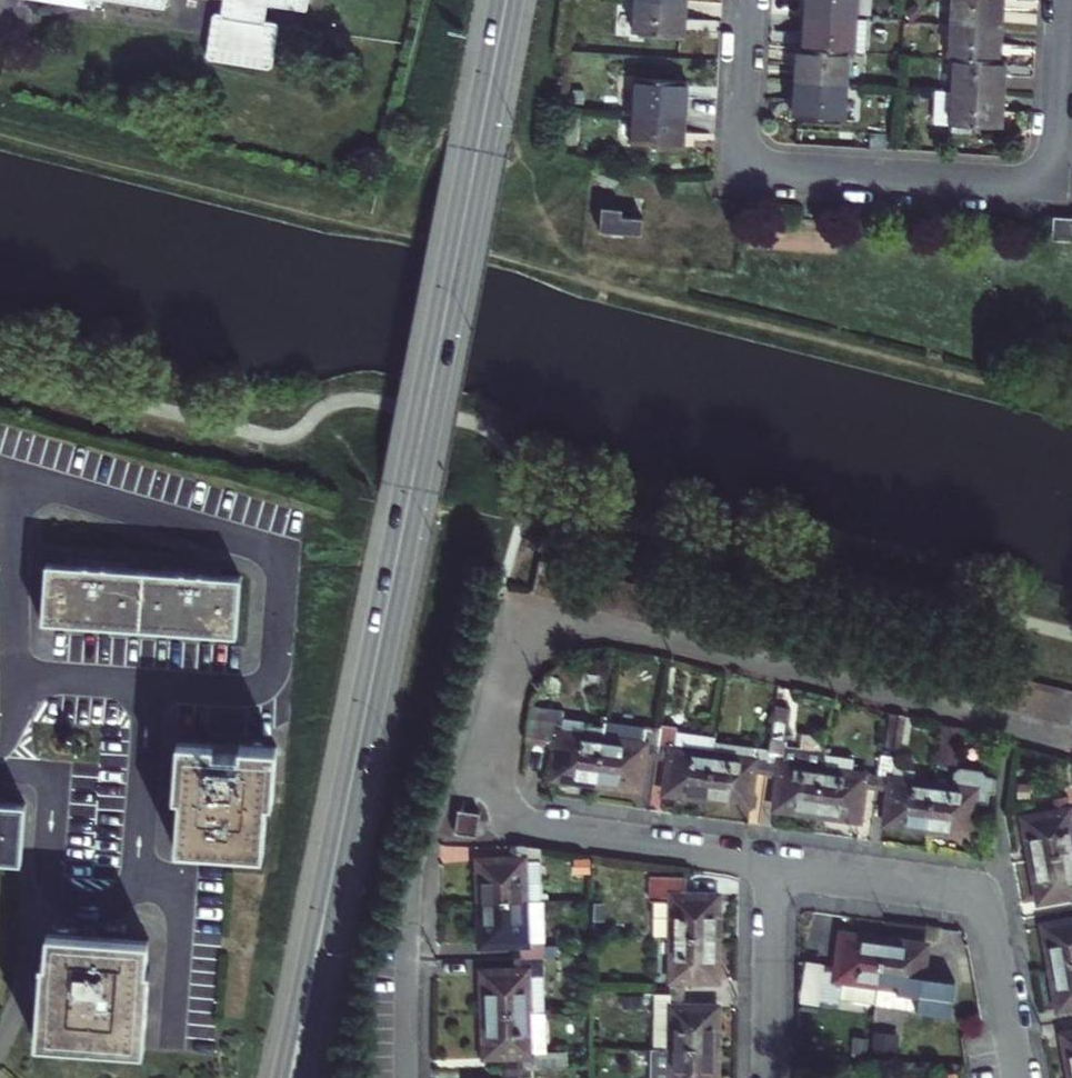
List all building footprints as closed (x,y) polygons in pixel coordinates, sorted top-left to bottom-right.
[(93,13),(94,5),(157,15),(160,0),(16,0),(93,13)] [(217,3),(214,24),(206,22),(199,66),(262,77),(270,32),(263,31),(266,10),(305,16),(307,0),(196,0),(217,3)] [(638,0),(633,0),(632,32),(682,35),(683,2),(638,0)] [(801,15),(852,17),(853,0),(802,0),(801,15)] [(998,0),(947,0),(945,23),(997,26),(998,0)] [(799,48),(844,51),(850,51),(852,17),(801,15),(799,48)] [(863,51),(865,19),(852,17),(850,51),(863,51)] [(951,57),(995,59),(997,26),(945,23),(944,57),(951,57)] [(793,48),(791,81),(842,84),(844,51),(799,48),(793,48)] [(951,57),(949,90),(998,93),(1000,60),(995,59),(951,57)] [(683,82),(634,79),(633,113),(681,115),(683,82)] [(840,118),(842,84),(791,81),(789,115),(840,118)] [(947,123),(949,90),(935,89),(933,123),(947,123)] [(949,90),(947,123),(996,127),(998,93),(949,90)] [(680,149),(681,115),(633,113),(631,146),(680,149)] [(619,213),(592,211),(590,234),(633,239),(633,222),(618,220),(619,213)] [(1051,216),(1050,239),(1064,240),(1065,217),(1051,216)] [(1064,240),(1071,241),(1071,236),(1071,217),(1065,217),(1064,240)] [(526,560),(517,593),(533,597),(541,564),(526,560)] [(240,580),(46,566),(40,624),(235,638),(240,580)] [(1004,710),(1012,678),(995,673),(987,706),(1004,710)] [(1020,714),(1028,681),(1012,678),(1004,710),(1020,714)] [(1045,685),(1028,681),(1020,714),(1037,718),(1045,685)] [(1061,690),(1045,685),(1037,718),(1053,722),(1061,690)] [(1061,690),(1053,722),(1069,726),(1071,714),(1071,692),(1061,690)] [(769,752),(766,776),(780,778),(775,811),(817,816),(826,754),(826,751),(787,746),(792,710),(776,708),(769,752)] [(596,785),(604,731),(582,728),(582,726),(560,723),(561,714),(528,709),(523,743),(556,748),(552,779),(596,785)] [(901,752),(906,719),(889,717),(884,749),(901,752)] [(604,731),(596,785),(638,791),(642,759),(655,761),(659,731),(604,724),(604,731)] [(714,744),(715,739),(677,733),(678,727),(660,724),(659,731),(655,761),(669,763),(665,795),(706,801),(714,744)] [(276,749),(176,742),(172,797),(178,797),(174,850),(262,856),(266,803),(271,803),(276,749)] [(714,744),(706,801),(747,806),(752,774),(766,776),(769,752),(714,744)] [(826,754),(817,816),(857,822),(862,790),(876,791),(878,777),(851,773),(853,758),(826,754)] [(925,832),(933,785),(911,782),(913,771),(894,769),(896,757),(882,756),(878,777),(876,791),(890,793),(885,826),(925,832)] [(955,775),(954,787),(986,792),(987,780),(955,775)] [(933,785),(925,832),(967,837),(972,804),(986,806),(988,792),(986,792),(954,787),(933,785)] [(1028,861),(1071,853),(1071,834),(1066,798),(1052,800),(1056,814),(1020,821),(1028,861)] [(18,863),(22,805),(0,803),(0,862),(18,863)] [(478,814),(456,812),(452,834),(476,837),(478,814)] [(476,863),(477,904),(525,902),(543,902),(542,849),(524,847),(509,845),(509,862),(476,863)] [(1071,911),(1071,853),(1028,861),(1035,903),(1068,897),(1071,911)] [(650,877),(649,939),(671,939),(718,939),(719,899),(685,898),(685,878),(650,877)] [(525,902),(477,904),(478,947),(512,946),(513,959),(528,958),(525,902)] [(528,958),(545,958),(543,902),(525,902),(528,958)] [(1046,969),(1071,964),(1071,922),(1039,928),(1046,969)] [(141,1050),(148,970),(145,970),(147,940),(47,933),(44,961),(41,960),(35,1043),(141,1050)] [(840,998),(873,1003),(884,939),(842,933),(837,965),(824,963),(819,999),(840,1002),(840,998)] [(671,939),(670,994),(684,994),(684,981),(718,981),(718,939),(671,939)] [(926,945),(884,939),(873,1003),(928,1011),(933,979),(921,977),(926,945)] [(479,974),(481,1014),(530,1013),(528,958),(513,959),(513,972),(479,974)] [(530,1013),(547,1012),(545,958),(528,958),(530,1013)] [(1046,969),(1054,1012),(1071,1008),(1071,964),(1046,969)] [(655,1050),(670,1050),(718,1049),(718,1009),(684,1009),(684,994),(670,994),(670,1008),(670,1022),(657,1022),(653,1025),(653,1050),(655,1050)] [(654,1008),(653,1025),(657,1022),(670,1022),(670,1008),(654,1008)] [(547,1012),(530,1013),(532,1069),(549,1068),(547,1012)] [(532,1069),(530,1013),(481,1014),(482,1055),(516,1054),(516,1069),(532,1069)] [(1067,1077),(1071,1076),(1071,1034),(1059,1036),(1067,1077)] [(718,1049),(670,1050),(655,1050),(655,1077),(717,1077),(718,1049)] [(515,1070),(500,1070),(501,1077),(515,1077),(515,1070)]
